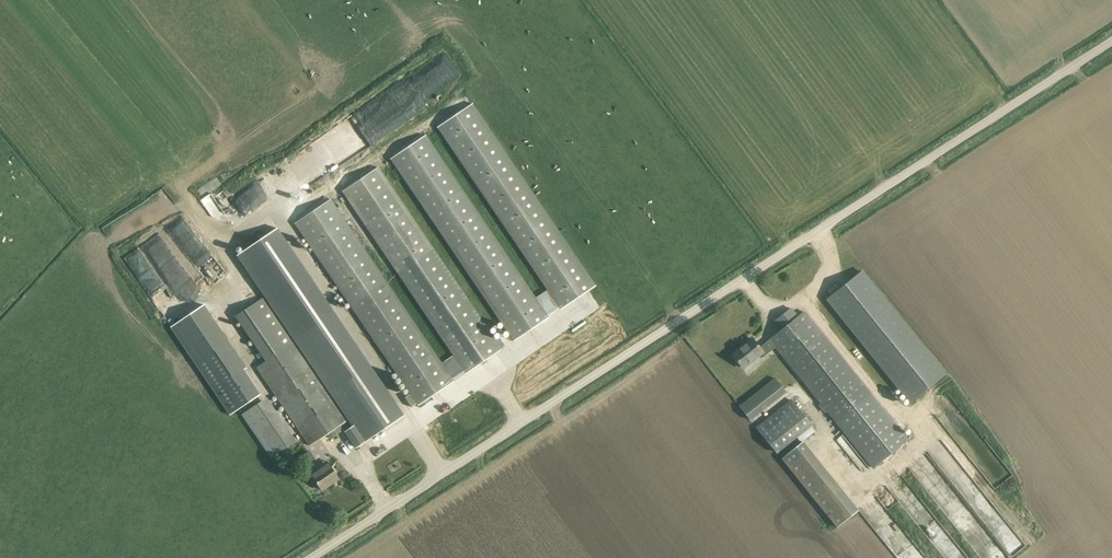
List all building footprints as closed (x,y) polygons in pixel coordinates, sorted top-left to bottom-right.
[(404,112),(460,76),(447,56),(391,92),(404,112)] [(449,107),(451,112),(463,107),(461,102),(449,107)] [(551,295),(538,303),(425,136),(390,159),(513,342),(548,318),(546,316),(559,308),(561,310),(595,286),(472,104),(437,127),(551,295)] [(335,133),(277,169),(285,182),(343,146),(335,133)] [(385,282),(350,305),(419,406),(453,382),(452,380),(465,371),(466,373),(501,350),(378,168),(343,191),(456,359),(443,367),(385,282)] [(245,215),(262,204),(259,199),(281,185),(272,172),(234,197),(245,215)] [(295,223),(350,305),(385,282),(330,200),(329,201),(326,196),(295,217),(298,221),(295,223)] [(277,229),(239,255),(317,370),(323,379),(342,408),(349,418),(354,426),(345,432),(356,448),(404,415),(277,229)] [(194,238),(184,249),(209,272),(219,261),(194,238)] [(137,248),(123,257),(139,279),(152,269),(137,248)] [(946,374),(862,270),(825,300),(909,404),(946,374)] [(317,370),(314,372),(264,298),(235,317),(249,336),(266,362),(255,369),(310,447),(327,435),(330,440),(344,430),(341,426),(348,421),(347,420),(349,418),(342,408),(340,410),(320,381),(323,379),(317,370)] [(230,415),(260,395),(244,370),(247,368),(205,305),(171,327),(230,415)] [(782,329),(770,340),(776,347),(779,352),(778,353),(836,424),(872,468),(907,439),(872,396),(811,320),(804,312),(797,317),(794,313),(790,308),(775,320),(782,329)] [(775,348),(778,353),(779,352),(776,347),(770,340),(768,341),(769,342),(760,349),(752,339),(732,355),(744,370),(761,356),(762,358),(775,348)] [(774,378),(739,407),(751,421),(786,392),(774,378)] [(402,399),(408,410),(416,405),(409,395),(402,399)] [(296,441),(267,398),(242,415),(271,458),(296,441)] [(811,425),(791,400),(756,428),(776,452),(796,436),(810,425),(811,425)] [(810,425),(796,436),(801,442),(815,431),(810,425)] [(810,450),(803,442),(782,459),(789,467),(810,450)] [(339,479),(327,462),(310,474),(322,490),(339,479)]
